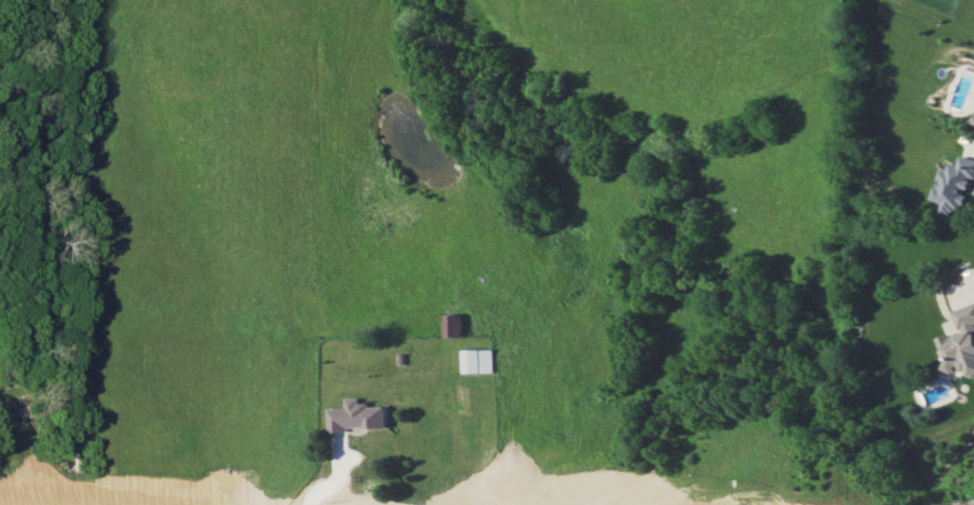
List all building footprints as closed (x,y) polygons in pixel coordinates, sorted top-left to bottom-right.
[(944,201),(942,211),(954,215),(956,207),(965,210),(973,178),(973,179),(973,159),(962,156),(959,164),(950,162),(948,169),(942,167),(934,198),(944,201)] [(960,330),(938,338),(950,373),(970,367),(973,378),(973,377),(973,303),(953,310),(960,330)] [(464,314),(445,314),(445,336),(464,336),(464,314)] [(493,349),(462,349),(463,372),(494,372),(493,349)] [(330,432),(349,431),(349,428),(387,427),(387,406),(370,406),(370,399),(348,399),(348,408),(330,408),(330,432)]
